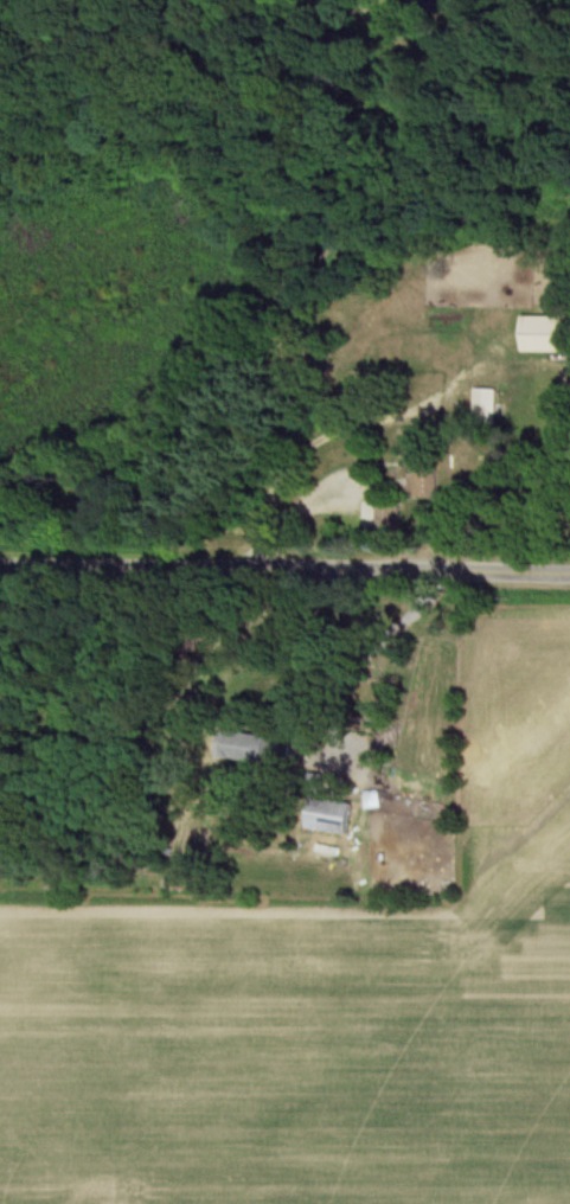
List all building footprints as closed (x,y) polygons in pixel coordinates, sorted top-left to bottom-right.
[(565,317),(524,317),(524,353),(565,353),(565,317)] [(495,389),(473,389),(473,427),(495,427),(495,389)] [(409,471),(414,472),(414,498),(436,498),(438,440),(410,440),(409,471)] [(375,531),(398,531),(398,500),(375,500),(375,531)] [(283,740),(222,729),(217,757),(278,767),(283,740)] [(352,804),(310,798),(306,829),(348,835),(352,804)]
